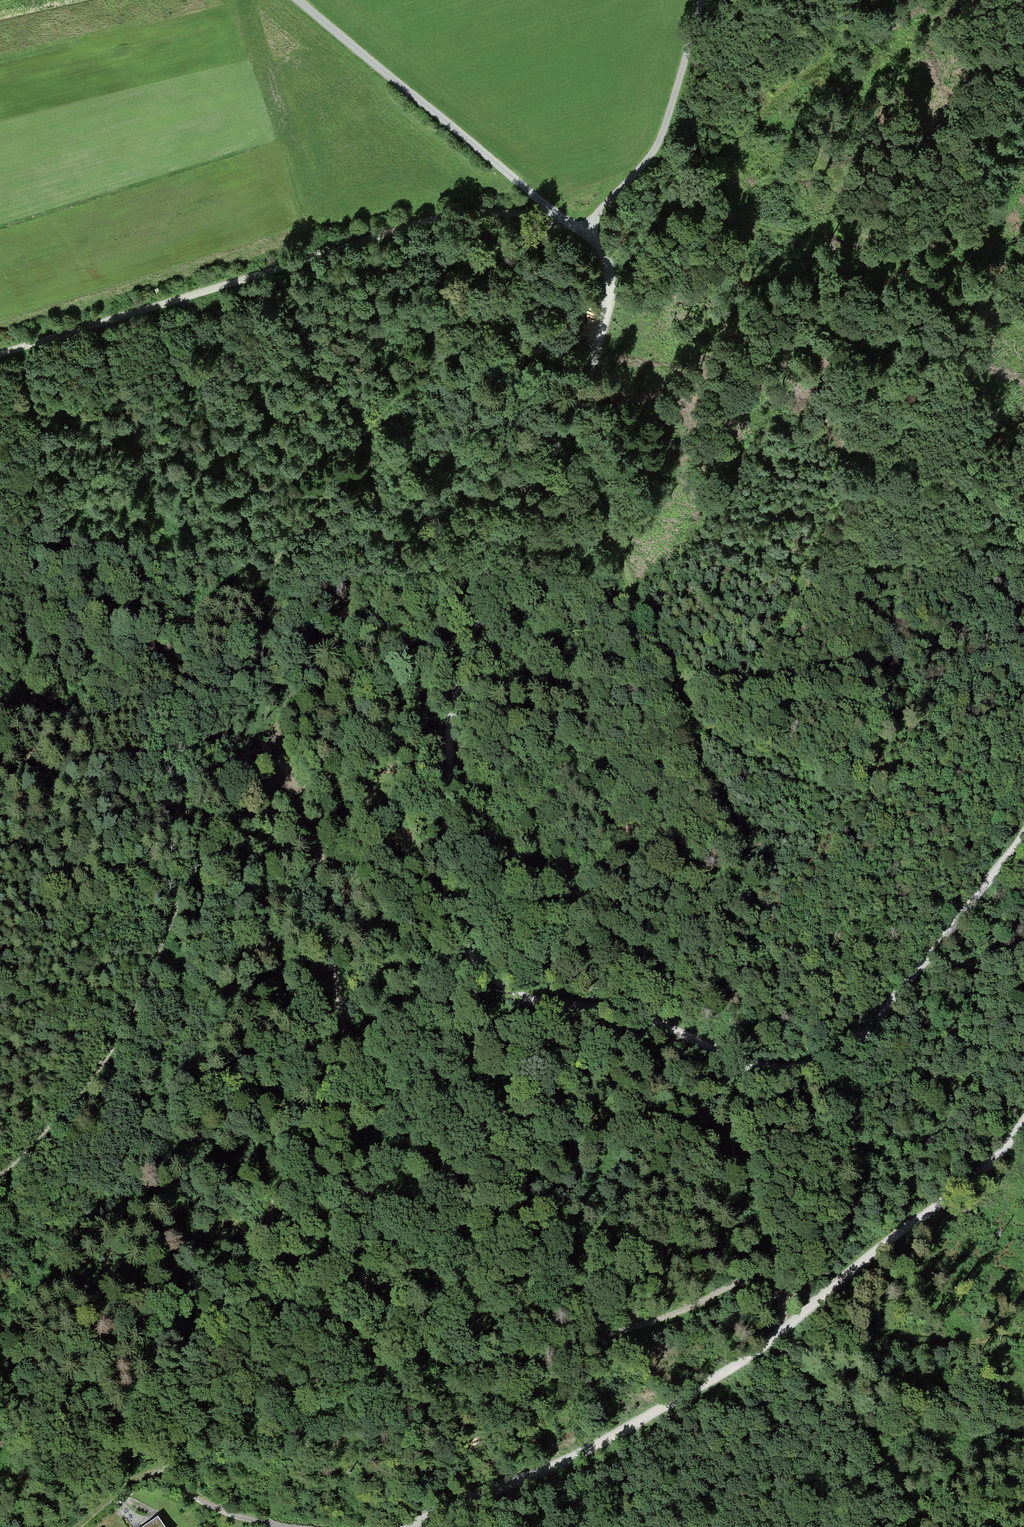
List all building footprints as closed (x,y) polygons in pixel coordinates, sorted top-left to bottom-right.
[(137,1526),(169,1526),(159,1512),(137,1526)]
